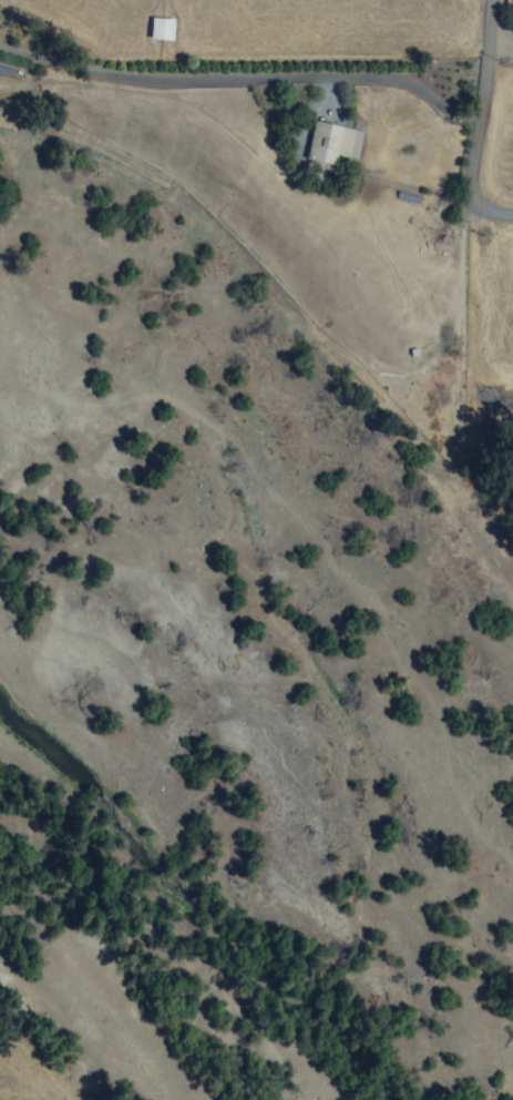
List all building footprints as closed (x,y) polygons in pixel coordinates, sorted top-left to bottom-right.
[(363,131),(314,121),(307,161),(335,166),(337,155),(358,159),(363,131)]
